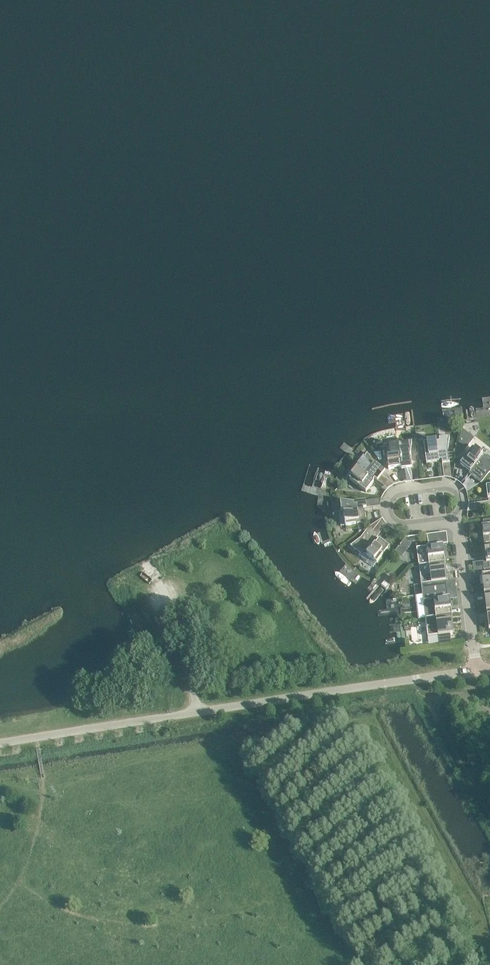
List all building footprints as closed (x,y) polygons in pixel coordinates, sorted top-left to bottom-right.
[(462,430),(457,458),(458,459),(474,439),(462,430)] [(424,436),(416,437),(420,462),(426,461),(426,464),(439,462),(439,460),(442,460),(442,464),(449,463),(448,451),(450,438),(439,439),(439,443),(437,443),(436,442),(425,443),(424,436)] [(412,443),(386,446),(389,469),(401,467),(402,470),(412,468),(410,456),(412,443)] [(460,464),(470,472),(471,470),(474,472),(471,476),(481,483),(489,473),(489,472),(489,451),(485,458),(482,456),(483,456),(473,448),(460,464)] [(350,479),(349,480),(366,492),(374,482),(372,481),(374,479),(377,481),(385,471),(375,464),(367,453),(357,466),(355,464),(346,476),(350,479)] [(346,526),(346,527),(358,525),(359,533),(365,528),(364,524),(366,524),(365,511),(363,512),(362,509),(367,508),(366,501),(353,503),(340,501),(341,512),(339,512),(341,527),(346,526)] [(481,526),(482,527),(484,544),(489,544),(489,525),(482,526),(481,526)] [(376,563),(377,564),(389,547),(379,539),(378,541),(376,539),(379,536),(368,528),(361,538),(350,546),(363,556),(361,558),(373,567),(376,563)] [(397,551),(396,552),(402,556),(409,547),(403,542),(397,551)] [(442,545),(416,548),(419,566),(445,563),(443,546),(443,544),(442,544),(442,545)] [(445,563),(419,566),(422,595),(447,592),(446,581),(447,581),(448,581),(447,580),(445,563)] [(482,574),(484,593),(486,592),(489,592),(489,568),(487,568),(488,574),(482,574)] [(447,592),(422,595),(425,618),(452,615),(450,598),(450,597),(449,597),(448,597),(447,592)] [(452,615),(425,618),(428,637),(454,633),(454,634),(454,632),(452,615)]
